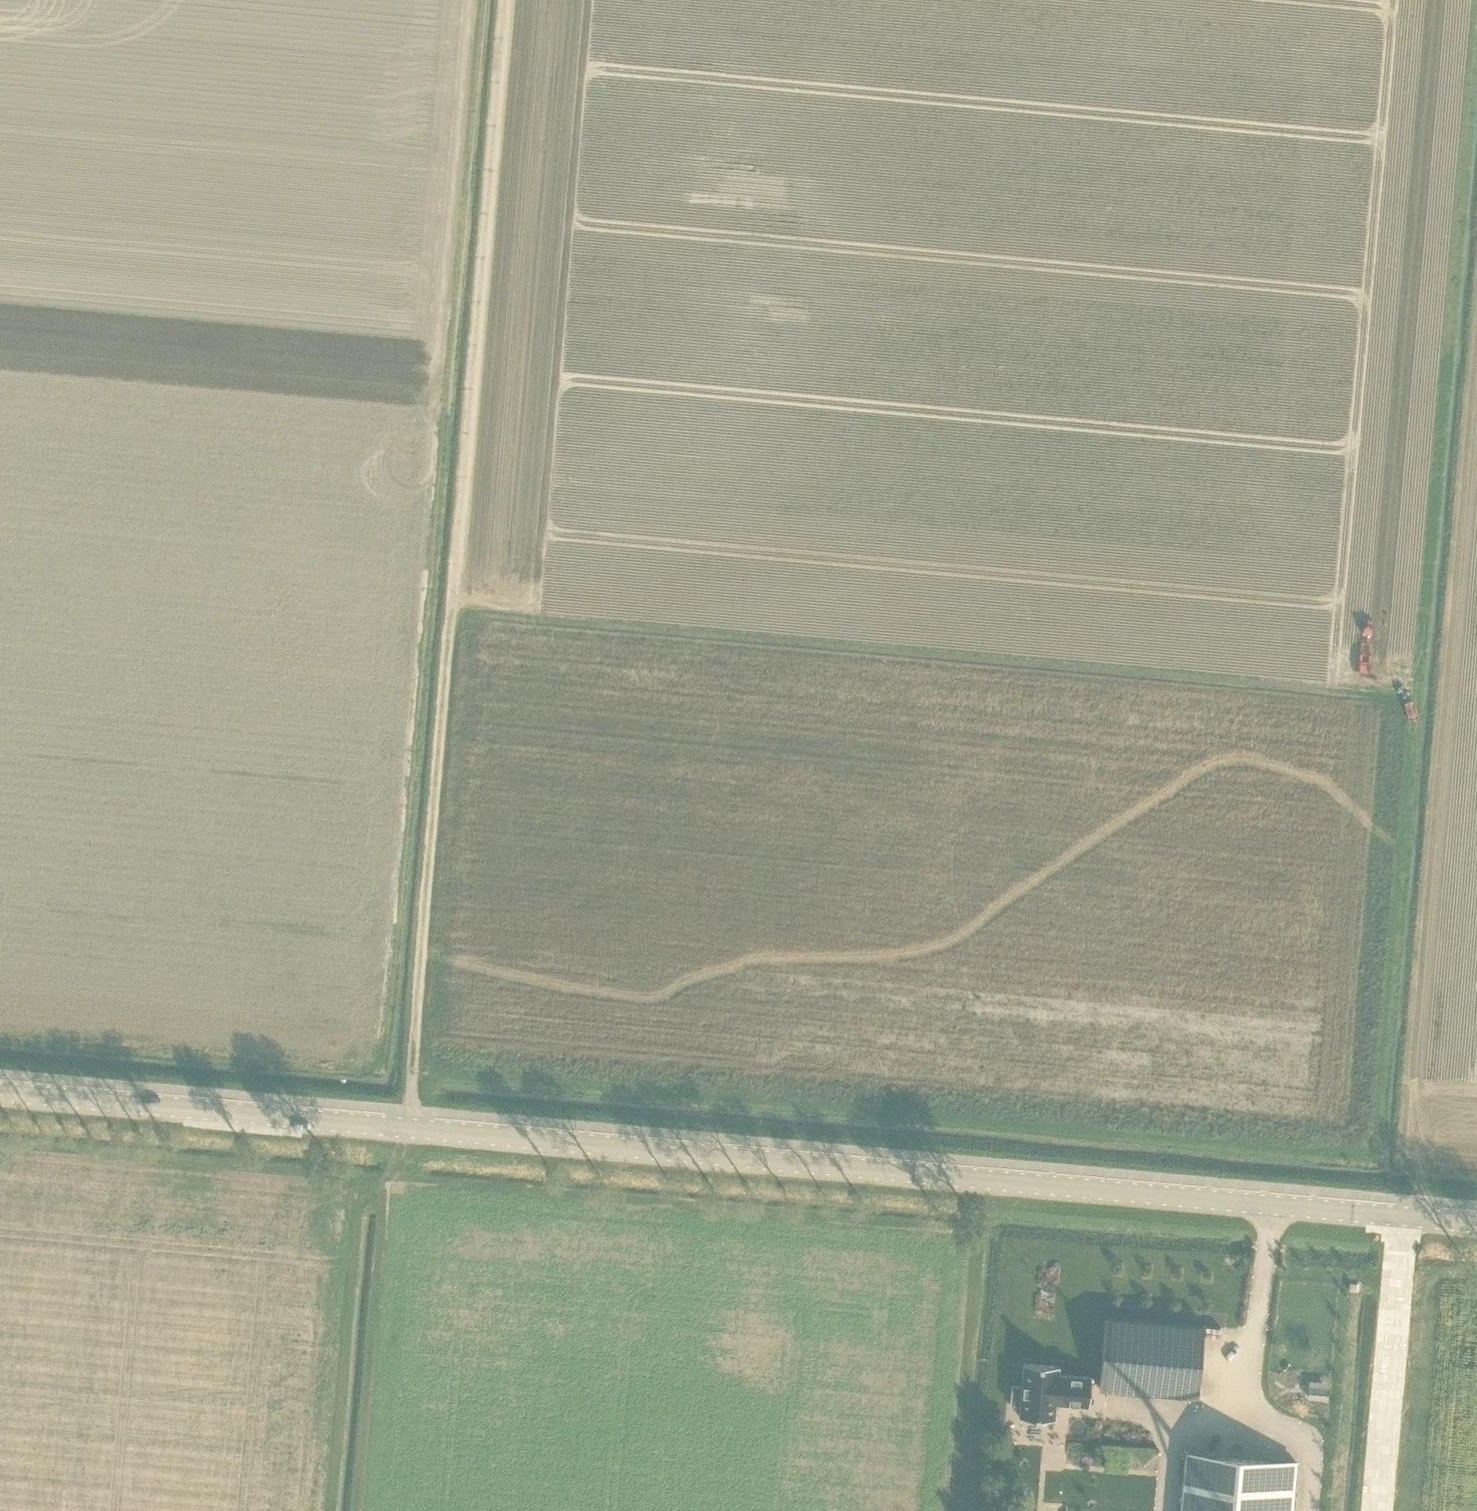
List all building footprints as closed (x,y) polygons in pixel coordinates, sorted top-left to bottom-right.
[(1262,1316),(1308,1318),(1308,1299),(1262,1297),(1262,1316)] [(1105,1318),(1099,1389),(1198,1397),(1204,1325),(1105,1318)] [(1013,1385),(1012,1403),(1021,1404),(1020,1417),(1055,1419),(1056,1403),(1090,1406),(1092,1377),(1058,1374),(1059,1366),(1024,1363),(1023,1386),(1013,1385)] [(1302,1468),(1188,1457),(1183,1510),(1298,1510),(1302,1468)] [(1112,1498),(1010,1499),(1010,1510),(1113,1510),(1112,1498)]
